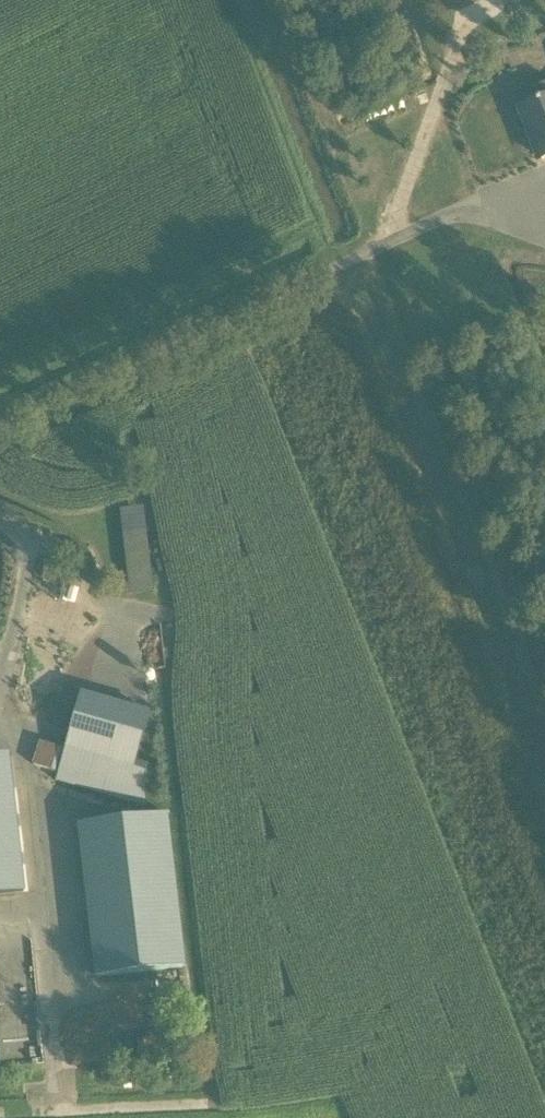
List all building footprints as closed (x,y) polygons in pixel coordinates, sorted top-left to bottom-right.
[(542,160),(544,159),(544,99),(519,109),(526,128),(529,127),(542,160)] [(146,505),(120,509),(132,594),(158,590),(146,505)] [(71,732),(62,763),(146,788),(146,779),(150,766),(136,762),(151,712),(83,691),(71,732)] [(40,741),(33,765),(56,771),(63,748),(40,741)] [(25,892),(9,753),(0,754),(0,895),(25,892)] [(186,966),(168,815),(78,825),(96,977),(186,966)]
